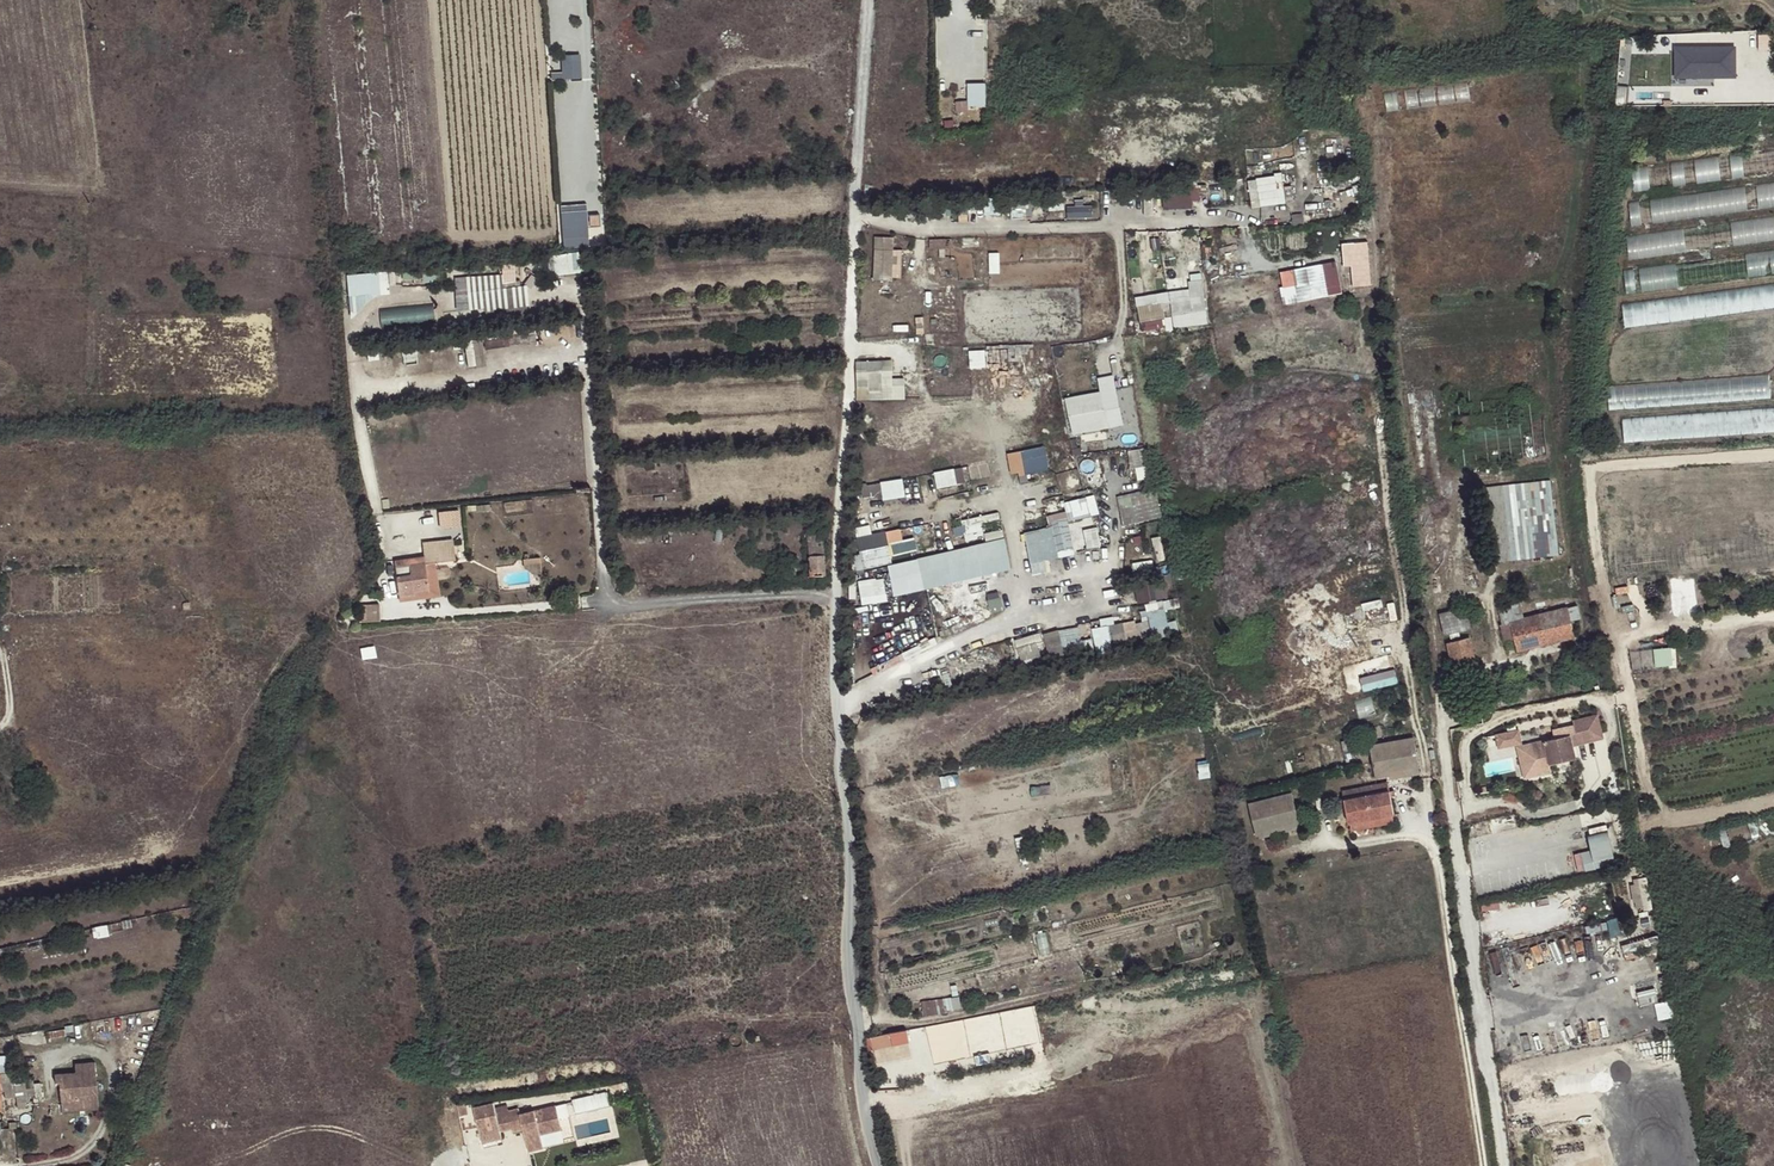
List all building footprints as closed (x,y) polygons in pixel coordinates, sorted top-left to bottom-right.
[(1735,47),(1675,48),(1676,77),(1735,77),(1735,47)] [(554,71),(554,78),(584,76),(582,52),(564,53),(565,70),(554,71)] [(1407,85),(1407,103),(1471,102),(1471,84),(1407,85)] [(1635,165),(1637,188),(1771,174),(1768,150),(1635,165)] [(588,169),(578,170),(579,187),(589,186),(588,169)] [(1253,205),(1288,202),(1285,173),(1251,176),(1253,205)] [(1773,206),(1773,182),(1631,200),(1634,224),(1773,206)] [(601,190),(581,191),(582,199),(601,197),(601,190)] [(1199,206),(1199,190),(1165,192),(1165,208),(1199,206)] [(1070,217),(1096,215),(1095,203),(1069,205),(1070,217)] [(564,209),(566,246),(592,244),(590,207),(564,209)] [(1722,220),(1724,243),(1773,240),(1773,216),(1722,220)] [(1629,233),(1631,257),(1723,248),(1721,224),(1629,233)] [(904,248),(896,248),(896,234),(876,234),(876,277),(904,277),(904,248)] [(1374,284),(1371,239),(1344,241),(1346,265),(1354,265),(1355,285),(1374,284)] [(582,250),(554,253),(556,273),(584,269),(582,250)] [(1751,274),(1773,273),(1773,250),(1750,251),(1751,274)] [(1725,256),(1714,257),(1717,280),(1728,279),(1725,256)] [(1707,281),(1716,280),(1712,258),(1704,260),(1707,281)] [(1282,285),(1285,302),(1345,292),(1340,259),(1295,267),(1297,282),(1282,285)] [(1703,261),(1627,267),(1628,290),(1704,284),(1703,261)] [(504,263),(505,272),(456,275),(458,309),(531,306),(529,281),(517,282),(516,263),(504,263)] [(389,270),(350,273),(353,300),(362,300),(362,295),(391,293),(389,270)] [(1191,272),(1193,286),(1139,295),(1145,331),(1212,321),(1204,270),(1191,272)] [(1625,302),(1628,326),(1773,307),(1773,282),(1625,302)] [(435,321),(435,305),(382,306),(382,322),(435,321)] [(989,366),(987,348),(972,349),(973,367),(989,366)] [(865,362),(856,362),(856,388),(868,388),(868,372),(866,373),(865,362)] [(1100,376),(1102,390),(1068,395),(1074,433),(1126,425),(1118,373),(1100,376)] [(1772,375),(1610,385),(1611,408),(1773,397),(1772,375)] [(1625,417),(1627,441),(1773,431),(1773,407),(1625,417)] [(1012,472),(1021,471),(1022,480),(1033,479),(1033,472),(1051,469),(1049,446),(1010,450),(1012,472)] [(1001,459),(970,463),(972,479),(1003,475),(1001,459)] [(965,466),(937,470),(940,486),(968,482),(965,466)] [(907,478),(883,479),(885,497),(908,496),(907,478)] [(1504,483),(1511,559),(1562,554),(1555,478),(1504,483)] [(1120,493),(1125,524),(1165,517),(1160,487),(1120,493)] [(1068,500),(1073,519),(1102,511),(1097,492),(1068,500)] [(463,525),(461,507),(441,509),(443,526),(463,525)] [(1027,531),(1035,573),(1051,570),(1049,558),(1078,552),(1070,510),(1049,514),(1051,526),(1027,531)] [(866,567),(895,561),(894,553),(920,548),(917,537),(906,540),(903,526),(860,535),(866,567)] [(1086,528),(1089,547),(1104,545),(1101,526),(1086,528)] [(531,530),(522,531),(523,548),(532,547),(531,530)] [(822,533),(807,534),(809,576),(825,575),(825,555),(823,555),(822,533)] [(1008,536),(891,563),(898,594),(1015,568),(1008,536)] [(424,543),(426,563),(454,560),(453,540),(424,543)] [(797,558),(785,558),(786,576),(794,576),(794,568),(798,568),(797,558)] [(429,590),(426,563),(396,566),(399,596),(414,595),(414,591),(429,590)] [(1135,580),(1143,603),(1171,594),(1164,571),(1135,580)] [(891,599),(887,575),(861,579),(865,603),(891,599)] [(1117,641),(1182,631),(1180,618),(1168,620),(1165,599),(1145,602),(1148,618),(1114,623),(1117,641)] [(1499,608),(1503,625),(1511,623),(1514,639),(1518,651),(1574,638),(1570,621),(1567,607),(1524,618),(1520,603),(1499,608)] [(1578,605),(1567,607),(1570,621),(1581,619),(1578,605)] [(1466,608),(1439,614),(1444,634),(1471,628),(1466,608)] [(1095,626),(1116,622),(1115,616),(1094,619),(1095,626)] [(1511,623),(1503,625),(1501,625),(1505,641),(1514,639),(1511,623)] [(1113,625),(1096,626),(1097,646),(1114,645),(1113,625)] [(1083,652),(1083,628),(1049,628),(1049,652),(1083,652)] [(1447,644),(1451,660),(1473,655),(1470,638),(1447,644)] [(1473,655),(1451,660),(1452,665),(1474,660),(1473,655)] [(1364,688),(1400,683),(1398,669),(1362,674),(1364,688)] [(1550,765),(1576,759),(1571,736),(1545,742),(1550,765)] [(1413,738),(1370,746),(1376,778),(1419,771),(1413,738)] [(1353,740),(1341,743),(1343,752),(1355,749),(1353,740)] [(1371,819),(1392,815),(1393,815),(1390,798),(1388,792),(1386,783),(1364,787),(1367,802),(1371,819)] [(1349,824),(1350,824),(1371,819),(1367,802),(1364,787),(1342,791),(1344,800),(1345,806),(1349,824)] [(1291,793),(1248,804),(1256,836),(1299,825),(1291,793)] [(1371,819),(1372,827),(1394,823),(1392,815),(1371,819)] [(1479,821),(1480,837),(1519,832),(1517,817),(1479,821)] [(1352,831),(1372,827),(1371,819),(1350,824),(1352,831)] [(1581,853),(1586,872),(1616,864),(1606,826),(1590,830),(1589,840),(1592,851),(1581,853)] [(1652,910),(1647,878),(1634,880),(1634,885),(1631,886),(1635,909),(1643,908),(1644,912),(1652,910)] [(1699,972),(1698,968),(1697,957),(1696,958),(1683,960),(1685,974),(1689,974),(1699,972)] [(1657,981),(1639,983),(1642,1003),(1660,1000),(1657,981)] [(944,999),(922,1002),(923,1016),(946,1013),(944,999)] [(1669,1000),(1659,1002),(1661,1017),(1672,1016),(1669,1000)] [(892,1046),(889,1034),(871,1037),(874,1050),(892,1046)] [(99,1094),(97,1063),(77,1064),(78,1073),(57,1074),(57,1082),(61,1082),(63,1102),(81,1101),(80,1095),(99,1094)] [(34,1094),(33,1087),(27,1087),(26,1080),(15,1081),(17,1102),(28,1101),(28,1095),(34,1094)] [(577,1110),(611,1105),(609,1091),(575,1096),(577,1110)] [(100,1108),(99,1094),(80,1095),(81,1101),(63,1102),(63,1110),(100,1108)] [(474,1109),(483,1143),(503,1138),(501,1130),(495,1109),(494,1103),(474,1109)] [(501,1130),(513,1127),(512,1126),(509,1111),(508,1105),(495,1109),(501,1130)] [(509,1111),(512,1126),(522,1123),(524,1129),(530,1151),(545,1147),(541,1134),(563,1128),(557,1105),(521,1114),(519,1109),(509,1111)] [(522,1123),(512,1126),(513,1127),(514,1131),(524,1129),(522,1123)]
